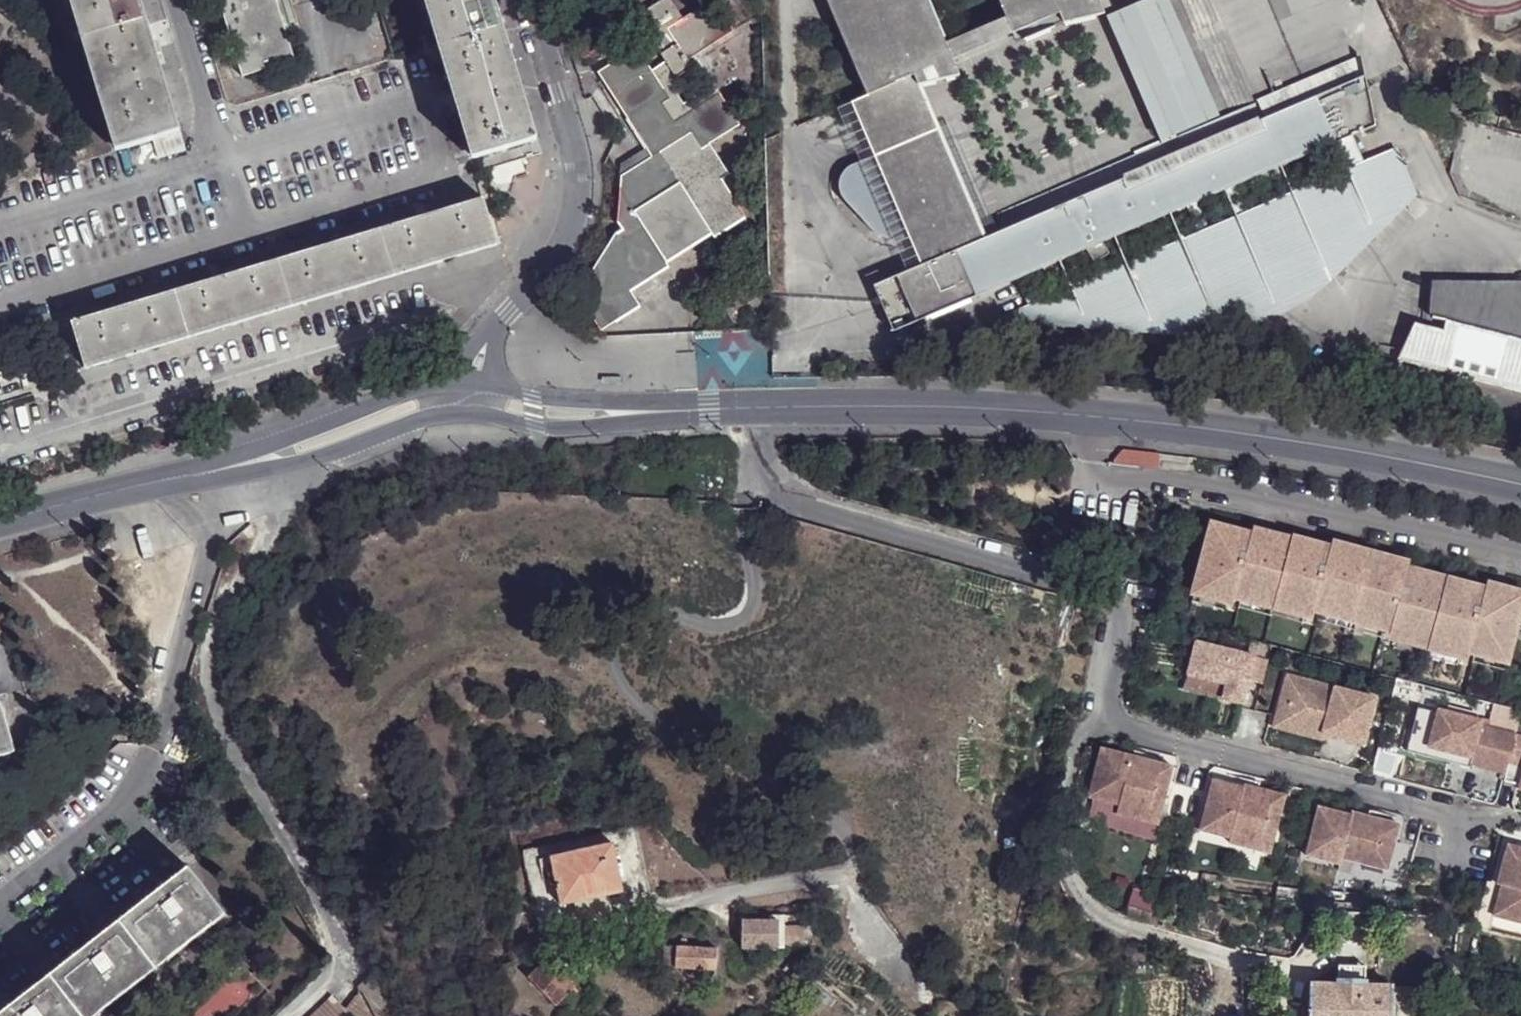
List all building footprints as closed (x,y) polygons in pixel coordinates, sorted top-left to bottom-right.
[(120,150),(181,131),(141,0),(74,0),(120,150)] [(244,76),(296,60),(278,0),(221,0),(244,76)] [(475,156),(537,138),(496,0),(428,0),(475,156)] [(716,0),(715,0),(686,19),(673,0),(666,0),(640,17),(651,34),(668,61),(679,77),(694,67),(690,61),(698,55),(735,30),(716,0)] [(865,94),(850,100),(872,154),(847,164),(846,166),(844,167),(841,169),(840,171),(839,174),(837,177),(837,180),(836,182),(836,185),(837,188),(838,191),(839,192),(870,228),(873,229),(878,231),(883,233),(889,234),(894,235),(899,235),(906,235),(918,264),(922,274),(914,277),(928,304),(933,301),(937,310),(1007,281),(1017,276),(1028,272),(1030,274),(1032,275),(1035,276),(1037,277),(1040,278),(1043,278),(1045,278),(1049,277),(1052,276),(1056,275),(1059,274),(1062,272),(1065,270),(1068,268),(1070,266),(1072,264),(1065,256),(1080,250),(1089,263),(1103,254),(1096,243),(1104,240),(1106,246),(1179,211),(1178,209),(1246,181),(1247,184),(1282,174),(1279,168),(1315,152),(1343,141),(1364,132),(1357,81),(1260,122),(979,239),(915,87),(957,76),(950,58),(1055,14),(1059,24),(1098,17),(1092,0),(997,0),(1004,19),(944,44),(926,0),(826,0),(865,94)] [(1155,9),(1118,24),(1162,130),(1198,114),(1155,9)] [(581,36),(569,40),(579,73),(589,70),(581,44),(584,44),(581,36)] [(601,73),(655,157),(694,133),(705,148),(713,143),(742,123),(722,93),(677,122),(665,103),(672,99),(654,71),(639,48),(601,73)] [(708,89),(722,93),(698,55),(690,61),(694,67),(708,89)] [(654,71),(672,99),(687,103),(673,82),(679,77),(668,61),(654,71)] [(1252,103),(1260,122),(1357,81),(1355,61),(1252,103)] [(677,122),(722,93),(708,89),(687,103),(672,99),(665,103),(677,122)] [(748,215),(724,178),(731,173),(713,143),(705,148),(694,133),(655,157),(625,175),(622,222),(625,229),(618,233),(582,293),(606,330),(643,306),(634,290),(672,265),(670,261),(715,232),(717,236),(748,215)] [(1343,141),(1315,152),(1327,180),(1028,304),(1017,276),(1007,281),(1018,308),(996,317),(1186,330),(1195,330),(1207,330),(1220,328),(1232,325),(1244,322),(1256,318),(1267,313),(1279,307),(1290,300),(1300,293),(1310,285),(1319,276),(1401,197),(1384,156),(1354,169),(1343,141)] [(381,229),(394,275),(497,245),(483,199),(381,229)] [(278,260),(292,306),(394,275),(381,229),(278,260)] [(175,290),(189,337),(292,306),(278,260),(175,290)] [(873,282),(892,328),(937,310),(933,301),(928,304),(914,277),(922,274),(918,264),(873,282)] [(1434,289),(1431,324),(1445,327),(1443,334),(1413,327),(1393,361),(1520,392),(1520,288),(1434,289)] [(73,321),(86,367),(189,337),(175,290),(73,321)] [(1194,600),(1505,680),(1520,616),(1520,592),(1495,584),(1494,590),(1402,566),(1403,560),(1341,544),(1339,550),(1261,528),(1259,535),(1214,522),(1194,600)] [(1262,688),(1269,664),(1196,645),(1187,678),(1226,688),(1223,702),(1242,707),(1248,684),(1262,688)] [(1226,688),(1187,678),(1184,692),(1223,702),(1226,688)] [(1322,743),(1324,736),(1283,726),(1292,688),(1332,698),(1334,691),(1286,679),(1273,730),(1322,743)] [(1332,698),(1292,688),(1283,726),(1324,736),(1363,747),(1374,701),(1334,691),(1332,698)] [(0,703),(0,754),(16,749),(2,703),(0,703)] [(1508,766),(1514,738),(1479,729),(1480,724),(1437,713),(1436,716),(1417,710),(1406,754),(1467,770),(1468,767),(1505,776),(1508,766)] [(1515,737),(1514,738),(1508,766),(1520,769),(1520,738),(1515,737)] [(1133,761),(1101,752),(1088,801),(1119,809),(1117,818),(1158,829),(1165,799),(1153,796),(1158,779),(1130,772),(1133,761)] [(1160,767),(1133,761),(1130,772),(1158,779),(1153,796),(1165,799),(1170,782),(1172,770),(1160,767)] [(1244,792),(1213,784),(1200,835),(1231,843),(1229,847),(1270,858),(1278,828),(1266,825),(1271,807),(1243,800),(1244,792)] [(1273,796),(1245,789),(1244,792),(1243,800),(1271,807),(1266,825),(1278,828),(1283,810),(1285,802),(1285,799),(1273,796)] [(1352,819),(1318,810),(1306,859),(1340,868),(1342,862),(1388,873),(1393,853),(1377,849),(1381,835),(1350,827),(1352,819)] [(1383,824),(1353,816),(1352,819),(1350,827),(1381,835),(1377,849),(1393,853),(1397,839),(1399,831),(1399,828),(1383,824)] [(1516,834),(1511,833),(1508,848),(1497,887),(1502,888),(1512,891),(1520,853),(1520,836),(1516,834)] [(561,906),(622,893),(612,844),(551,857),(561,906)] [(1512,891),(1502,888),(1498,907),(1507,909),(1520,913),(1520,853),(1512,891)] [(219,919),(182,872),(0,1014),(0,1015),(94,1015),(219,919)] [(776,922),(739,922),(739,950),(776,949),(776,922)] [(715,971),(716,950),(685,949),(685,942),(680,942),(680,949),(664,947),(663,967),(674,967),(674,969),(677,969),(697,970),(715,971)] [(781,973),(833,1015),(857,1015),(791,961),(781,973)] [(554,1007),(565,996),(534,965),(523,976),(554,1007)] [(1338,966),(1338,982),(1365,984),(1366,967),(1338,966)] [(697,970),(677,969),(676,987),(696,988),(697,970)] [(358,987),(374,1015),(386,1015),(394,1010),(373,971),(358,987)] [(1308,1015),(1392,1015),(1393,989),(1365,988),(1337,986),(1310,985),(1308,1015)] [(310,1015),(369,1015),(359,998),(355,994),(345,1008),(331,995),(310,1015)]
